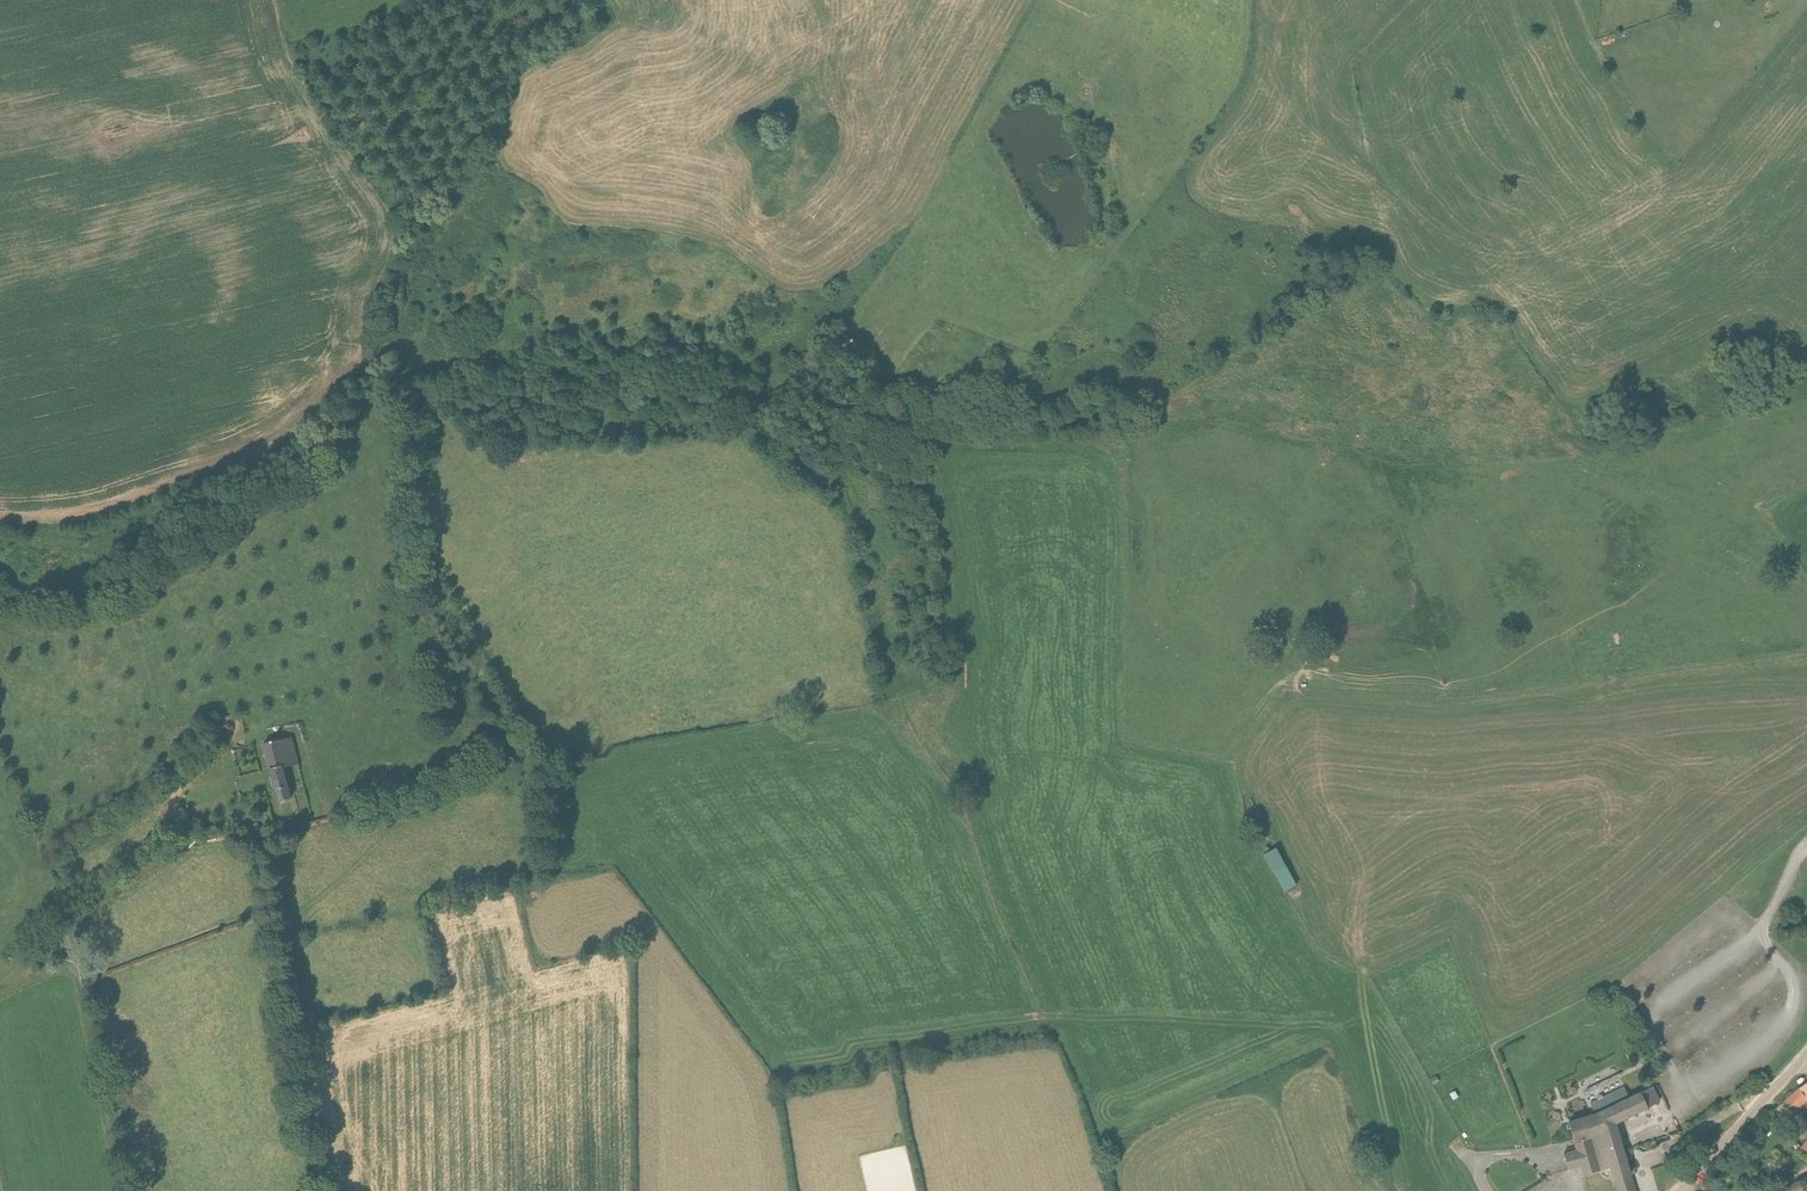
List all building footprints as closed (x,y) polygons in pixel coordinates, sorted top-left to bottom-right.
[(279,762),(269,764),(278,797),(291,794),(283,763),(298,760),(292,733),(274,737),(279,762)] [(1287,899),(1301,893),(1284,853),(1270,858),(1287,899)] [(1620,1190),(1639,1190),(1622,1132),(1665,1111),(1659,1095),(1632,1106),(1628,1097),(1595,1112),(1599,1122),(1572,1129),(1578,1150),(1580,1158),(1569,1161),(1573,1179),(1585,1176),(1587,1184),(1616,1177),(1620,1190)] [(1805,1098),(1789,1109),(1800,1124),(1806,1119),(1806,1101),(1805,1098)]
